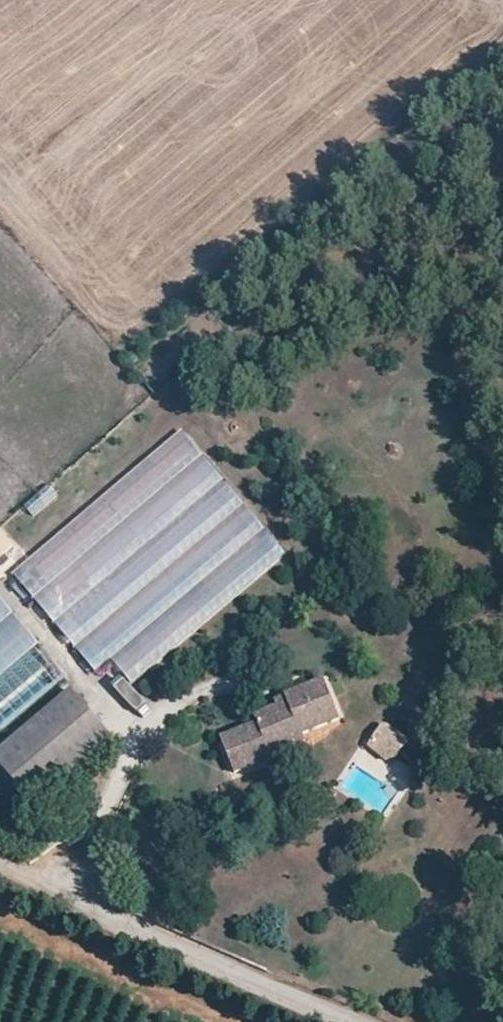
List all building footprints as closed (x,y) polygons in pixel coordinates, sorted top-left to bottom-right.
[(188,429),(9,566),(66,640),(59,645),(85,678),(110,659),(127,680),(287,558),(188,429)] [(0,528),(0,554),(13,543),(0,528)] [(64,677),(0,598),(0,729),(64,677)] [(295,729),(298,734),(338,719),(321,679),(270,701),(274,707),(251,716),(255,724),(218,740),(232,775),(269,760),(267,755),(262,744),(295,729)] [(71,692),(0,751),(0,767),(30,805),(110,739),(71,692)] [(301,742),(298,734),(295,729),(262,744),(267,755),(301,742)] [(394,748),(373,734),(367,744),(387,760),(394,748)]
